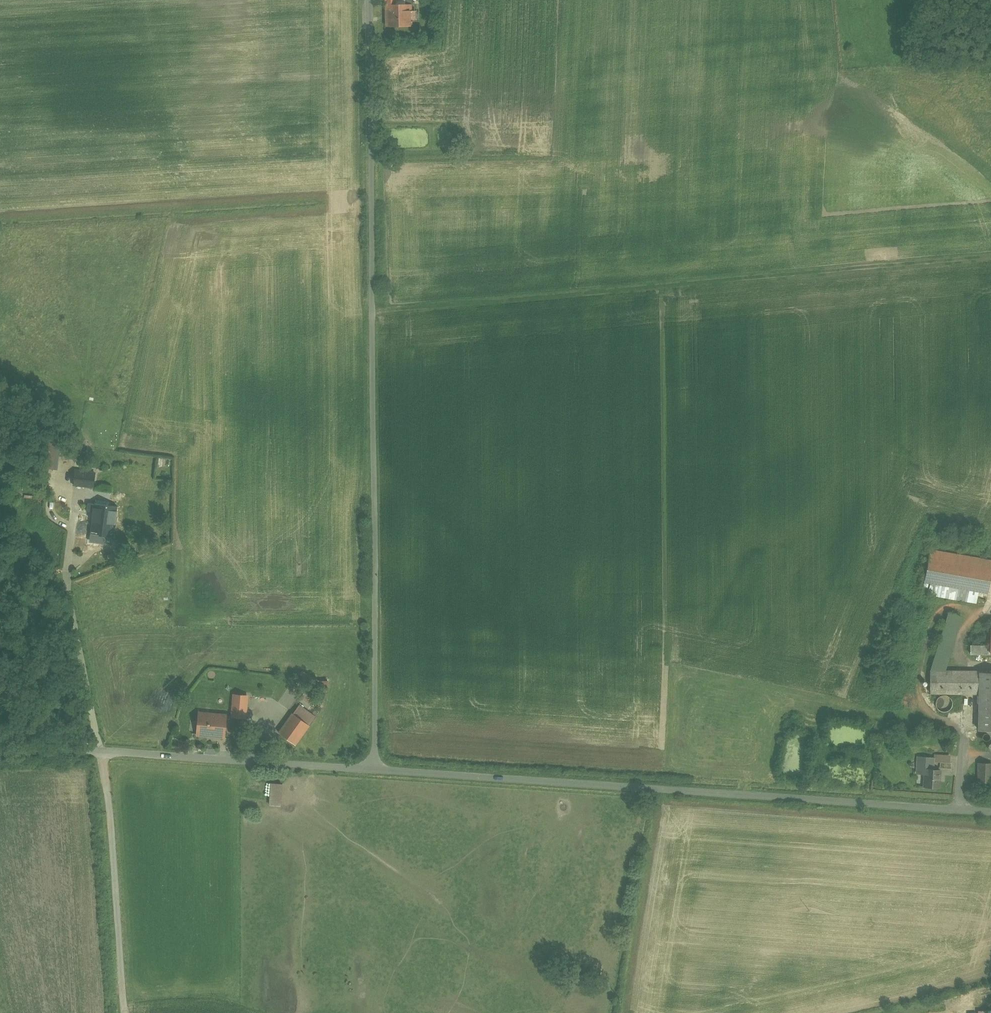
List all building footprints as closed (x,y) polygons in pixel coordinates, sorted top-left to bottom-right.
[(396,4),(396,0),(387,0),(387,26),(411,26),(410,4),(396,4)] [(95,474),(76,472),(74,485),(93,488),(95,474)] [(118,505),(98,503),(96,514),(93,514),(91,531),(114,534),(118,505)] [(930,549),(924,581),(988,592),(990,573),(990,560),(930,549)] [(962,616),(949,612),(931,669),(945,670),(962,616)] [(981,622),(980,645),(970,644),(970,653),(990,654),(990,622),(981,622)] [(930,671),(930,692),(980,693),(979,730),(990,730),(990,672),(930,671)] [(247,696),(234,695),(232,716),(246,717),(247,696)] [(947,695),(945,695),(944,695),(942,695),(941,695),(940,696),(939,697),(938,697),(937,699),(936,701),(936,702),(936,703),(936,705),(936,706),(937,707),(937,708),(938,708),(939,709),(939,710),(941,711),(942,711),(944,711),(947,711),(948,710),(950,709),(951,708),(951,707),(952,706),(952,705),(953,703),(952,701),(952,700),(951,699),(950,697),(949,697),(948,696),(947,695)] [(226,715),(199,713),(197,734),(224,737),(226,715)] [(309,725),(293,713),(279,733),(295,744),(309,725)] [(987,733),(986,732),(984,733),(983,733),(982,734),(982,735),(982,736),(982,737),(982,738),(983,739),(984,740),(985,740),(986,740),(987,740),(988,739),(989,739),(989,738),(990,736),(990,735),(989,734),(988,733),(987,733)] [(934,757),(918,756),(917,764),(918,764),(917,773),(925,773),(924,785),(923,786),(939,787),(939,786),(938,786),(940,770),(941,770),(933,769),(934,757)] [(978,762),(978,787),(990,788),(990,783),(990,763),(978,762)] [(283,784),(271,784),(270,804),(281,805),(283,784)]
